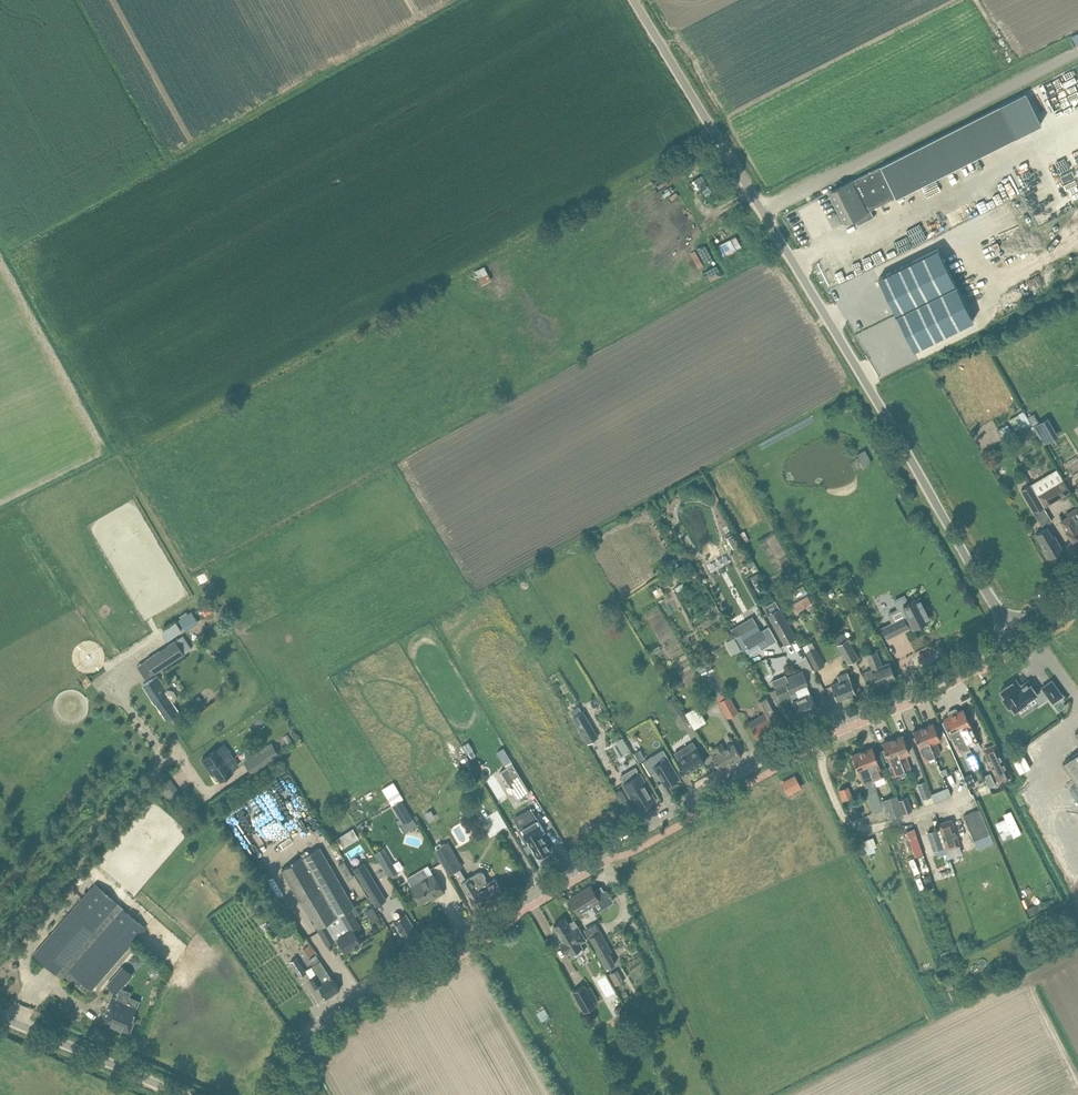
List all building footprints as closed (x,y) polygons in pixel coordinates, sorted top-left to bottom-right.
[(1076,97),(1077,96),(1077,68),(1065,74),(1076,97)] [(880,166),(831,191),(846,221),(854,217),(856,216),(859,221),(863,219),(860,214),(870,209),(896,196),(972,158),(1041,123),(1038,116),(1026,92),(960,126),(880,166)] [(1077,122),(1077,106),(1059,115),(1065,128),(1077,122)] [(919,226),(925,240),(952,229),(946,214),(919,226)] [(722,256),(743,248),(738,236),(718,244),(722,256)] [(938,248),(878,278),(895,312),(894,312),(895,314),(957,283),(956,282),(955,282),(938,248)] [(492,279),(484,266),(475,271),(482,284),(492,279)] [(957,283),(895,314),(896,316),(897,315),(914,349),(974,320),(956,285),(957,285),(957,283)] [(1018,414),(1009,419),(1015,430),(1031,422),(1024,410),(1018,412),(1018,414)] [(1048,417),(1032,425),(1042,445),(1058,437),(1048,417)] [(1012,431),(1008,424),(1002,427),(1007,434),(1012,431)] [(866,448),(858,452),(865,466),(873,462),(866,448)] [(1031,483),(1045,507),(1071,491),(1066,483),(1067,483),(1064,478),(1064,479),(1057,468),(1031,483)] [(1031,483),(1020,490),(1033,513),(1035,512),(1045,507),(1031,483)] [(1069,533),(1074,543),(1077,541),(1077,507),(1068,513),(1070,515),(1061,520),(1069,533)] [(1063,549),(1057,540),(1054,535),(1049,538),(1042,526),(1034,531),(1050,557),(1063,549)] [(749,539),(745,530),(740,532),(744,541),(749,539)] [(732,533),(726,536),(733,547),(739,544),(732,533)] [(689,560),(676,567),(680,573),(692,566),(689,560)] [(793,604),(799,611),(811,601),(805,594),(793,604)] [(882,627),(887,637),(909,626),(908,625),(912,623),(914,627),(930,619),(926,611),(923,604),(922,604),(919,597),(908,602),(904,595),(894,600),(899,609),(904,607),(908,615),(904,617),(904,616),(882,627)] [(780,607),(768,613),(774,624),(784,644),(791,641),(796,638),(786,618),(780,607)] [(181,618),(187,629),(201,621),(194,610),(181,618)] [(179,621),(165,629),(171,639),(185,630),(179,621)] [(758,624),(736,636),(747,656),(769,643),(758,624)] [(865,630),(868,635),(877,631),(873,624),(865,630)] [(847,638),(837,643),(848,663),(858,657),(847,638)] [(185,653),(182,649),(176,640),(137,665),(146,678),(185,653)] [(729,655),(734,654),(729,640),(724,642),(729,655)] [(825,664),(815,646),(812,640),(803,645),(815,668),(825,664)] [(872,668),(865,670),(869,681),(876,678),(878,684),(896,677),(892,667),(890,661),(882,664),(877,649),(866,653),(872,668)] [(775,688),(769,691),(773,699),(795,689),(807,684),(808,684),(803,674),(802,671),(787,677),(786,673),(772,679),(773,683),(775,688)] [(837,675),(839,681),(831,684),(837,700),(856,693),(847,671),(837,675)] [(166,718),(176,712),(178,710),(173,702),(176,700),(177,697),(176,694),(174,690),(172,689),(169,688),(167,689),(157,674),(143,683),(166,718)] [(707,680),(714,696),(725,692),(717,675),(707,680)] [(1063,695),(1052,680),(1042,687),(1036,692),(1028,681),(1020,687),(1015,680),(1000,690),(1005,696),(1003,697),(1011,709),(1013,708),(1015,710),(1029,700),(1028,699),(1033,695),(1039,704),(1049,697),(1053,702),(1063,695)] [(799,697),(793,700),(796,706),(800,716),(817,708),(807,686),(807,684),(795,689),(799,697)] [(717,696),(728,717),(738,711),(730,695),(727,696),(725,692),(717,696)] [(778,713),(775,707),(768,695),(759,700),(765,713),(748,722),(757,737),(784,723),(778,713)] [(785,699),(778,703),(784,717),(792,713),(785,699)] [(673,706),(672,709),(682,725),(689,721),(678,703),(673,706)] [(707,721),(697,705),(685,712),(694,728),(707,721)] [(955,708),(951,709),(968,745),(974,742),(978,740),(971,725),(968,718),(963,708),(958,711),(956,709),(955,708)] [(944,720),(942,721),(950,738),(953,736),(959,749),(968,745),(951,709),(948,711),(948,713),(949,715),(943,718),(944,720)] [(572,717),(587,742),(597,736),(582,711),(572,717)] [(940,739),(937,732),(933,722),(923,726),(935,755),(941,753),(936,741),(940,739)] [(913,730),(917,741),(920,746),(925,760),(930,758),(929,757),(935,755),(923,726),(913,730)] [(903,734),(893,738),(907,775),(907,773),(912,771),(905,753),(909,752),(903,734)] [(897,779),(907,775),(893,738),(883,742),(893,771),(895,770),(897,779)] [(678,758),(687,772),(705,761),(696,747),(693,742),(675,752),(678,758)] [(708,751),(714,759),(720,769),(741,756),(734,743),(724,748),(721,743),(708,751)] [(995,743),(983,749),(999,782),(1011,776),(995,743)] [(217,748),(202,759),(208,767),(211,765),(215,771),(221,780),(233,771),(232,769),(223,756),(229,752),(223,744),(217,748)] [(279,753),(272,744),(246,762),(253,772),(279,753)] [(872,746),(862,750),(873,779),(874,779),(879,777),(883,775),(881,770),(879,763),(877,758),(876,756),(872,746)] [(503,747),(496,751),(501,759),(508,755),(503,747)] [(468,751),(471,758),(476,754),(473,748),(468,751)] [(862,750),(852,754),(856,764),(859,771),(863,783),(864,783),(868,792),(875,790),(877,789),(874,779),(873,779),(862,750)] [(967,756),(974,769),(981,766),(974,752),(967,756)] [(1063,763),(1077,784),(1077,752),(1063,763)] [(655,754),(643,761),(651,774),(656,771),(665,785),(679,777),(667,757),(660,762),(655,754)] [(467,755),(461,759),(468,770),(474,767),(467,755)] [(528,791),(510,761),(497,768),(516,798),(528,791)] [(640,810),(655,801),(636,767),(620,776),(630,792),(628,793),(631,799),(634,798),(640,808),(639,809),(640,810)] [(996,783),(990,772),(983,775),(989,787),(996,783)] [(795,776),(783,783),(789,794),(801,787),(795,776)] [(920,798),(929,795),(924,780),(915,783),(920,798)] [(394,781),(382,788),(392,805),(394,803),(402,798),(403,798),(394,781)] [(937,801),(953,794),(949,785),(934,792),(937,801)] [(848,786),(839,789),(843,800),(852,796),(848,786)] [(626,788),(618,789),(620,801),(628,800),(626,788)] [(868,792),(867,793),(874,811),(883,808),(875,790),(868,792)] [(889,796),(881,799),(888,817),(903,811),(898,799),(896,794),(889,796)] [(934,794),(924,798),(926,804),(936,800),(934,794)] [(907,796),(898,799),(903,811),(904,813),(912,809),(907,796)] [(394,803),(392,805),(400,818),(396,820),(403,832),(408,829),(417,824),(413,817),(414,817),(402,798),(394,803)] [(536,802),(531,805),(536,815),(541,812),(536,802)] [(980,809),(964,816),(974,840),(990,833),(980,809)] [(523,832),(520,833),(526,843),(529,842),(538,857),(549,850),(540,834),(545,831),(538,818),(521,828),(523,832)] [(951,819),(939,823),(940,827),(946,846),(947,848),(959,844),(951,819)] [(924,853),(914,827),(906,830),(915,856),(924,853)] [(940,827),(928,831),(934,850),(946,846),(940,827)] [(352,828),(336,838),(341,847),(358,837),(352,828)] [(387,868),(386,870),(389,876),(392,874),(393,877),(399,873),(383,847),(382,848),(379,843),(371,848),(381,863),(383,862),(387,868)] [(445,843),(434,849),(449,874),(457,869),(460,868),(445,843)] [(528,844),(524,846),(528,853),(532,851),(528,844)] [(358,913),(320,847),(282,869),(316,928),(317,927),(327,944),(336,939),(338,938),(346,951),(361,942),(355,932),(362,928),(354,916),(358,913)] [(909,858),(900,861),(906,879),(915,876),(909,858)] [(363,861),(353,867),(376,905),(386,900),(363,861)] [(428,865),(406,878),(411,886),(415,893),(421,903),(433,895),(434,897),(444,891),(439,882),(434,873),(433,873),(428,865)] [(466,878),(463,880),(467,888),(466,889),(469,894),(471,898),(477,907),(503,892),(495,879),(486,884),(484,880),(485,878),(486,874),(483,871),(481,871),(478,871),(466,878)] [(118,959),(146,927),(95,883),(91,888),(97,893),(93,898),(87,893),(34,953),(57,973),(59,970),(75,984),(80,979),(92,989),(118,959)] [(591,885),(570,898),(578,913),(598,901),(602,907),(612,901),(605,890),(604,891),(601,886),(594,890),(591,885)] [(365,910),(371,921),(379,916),(372,905),(365,910)] [(402,935),(409,947),(424,939),(418,929),(417,927),(415,928),(406,913),(394,921),(402,935)] [(574,920),(568,923),(565,918),(553,925),(563,940),(560,942),(567,953),(570,951),(571,953),(572,953),(575,956),(584,951),(582,947),(583,946),(580,942),(586,939),(574,920)] [(600,931),(589,937),(606,968),(615,963),(602,940),(605,939),(600,931)] [(314,952),(309,944),(303,948),(309,956),(314,952)] [(309,959),(313,965),(320,961),(315,954),(309,959)] [(300,975),(306,971),(297,957),(290,961),(300,975)] [(319,994),(322,992),(326,997),(340,989),(333,977),(331,978),(320,960),(320,961),(313,965),(311,966),(316,974),(310,979),(319,994)] [(124,1002),(126,1003),(130,993),(120,989),(132,975),(122,966),(106,983),(117,992),(118,991),(119,991),(116,998),(112,997),(102,1022),(113,1027),(114,1024),(130,1030),(134,1020),(132,1019),(135,1010),(122,1005),(124,1002)] [(617,969),(609,974),(615,986),(623,982),(617,969)] [(595,1005),(583,984),(572,990),(584,1012),(595,1005)] [(622,1012),(619,1006),(614,1009),(618,1015),(622,1012)]
